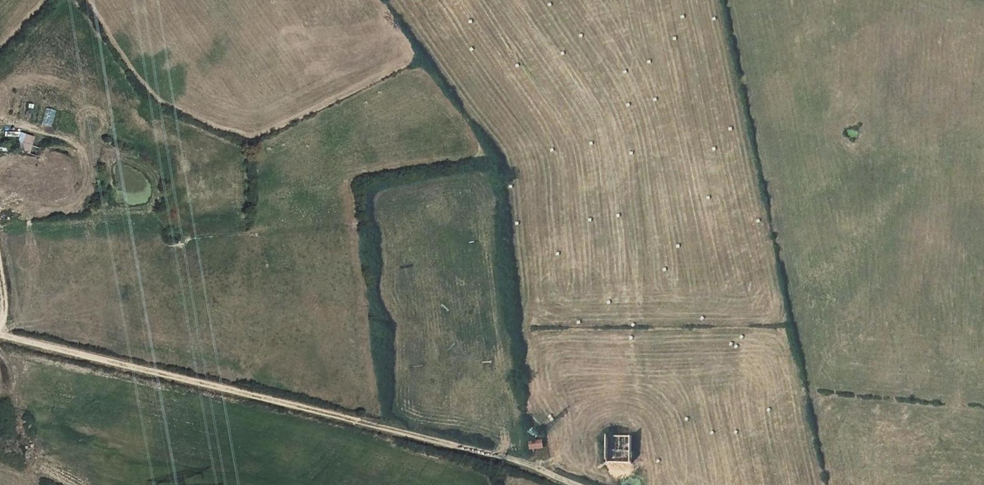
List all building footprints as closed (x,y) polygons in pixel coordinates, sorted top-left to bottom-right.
[(31,153),(36,136),(22,132),(17,149),(31,153)] [(635,446),(611,446),(611,472),(635,472),(635,446)]
